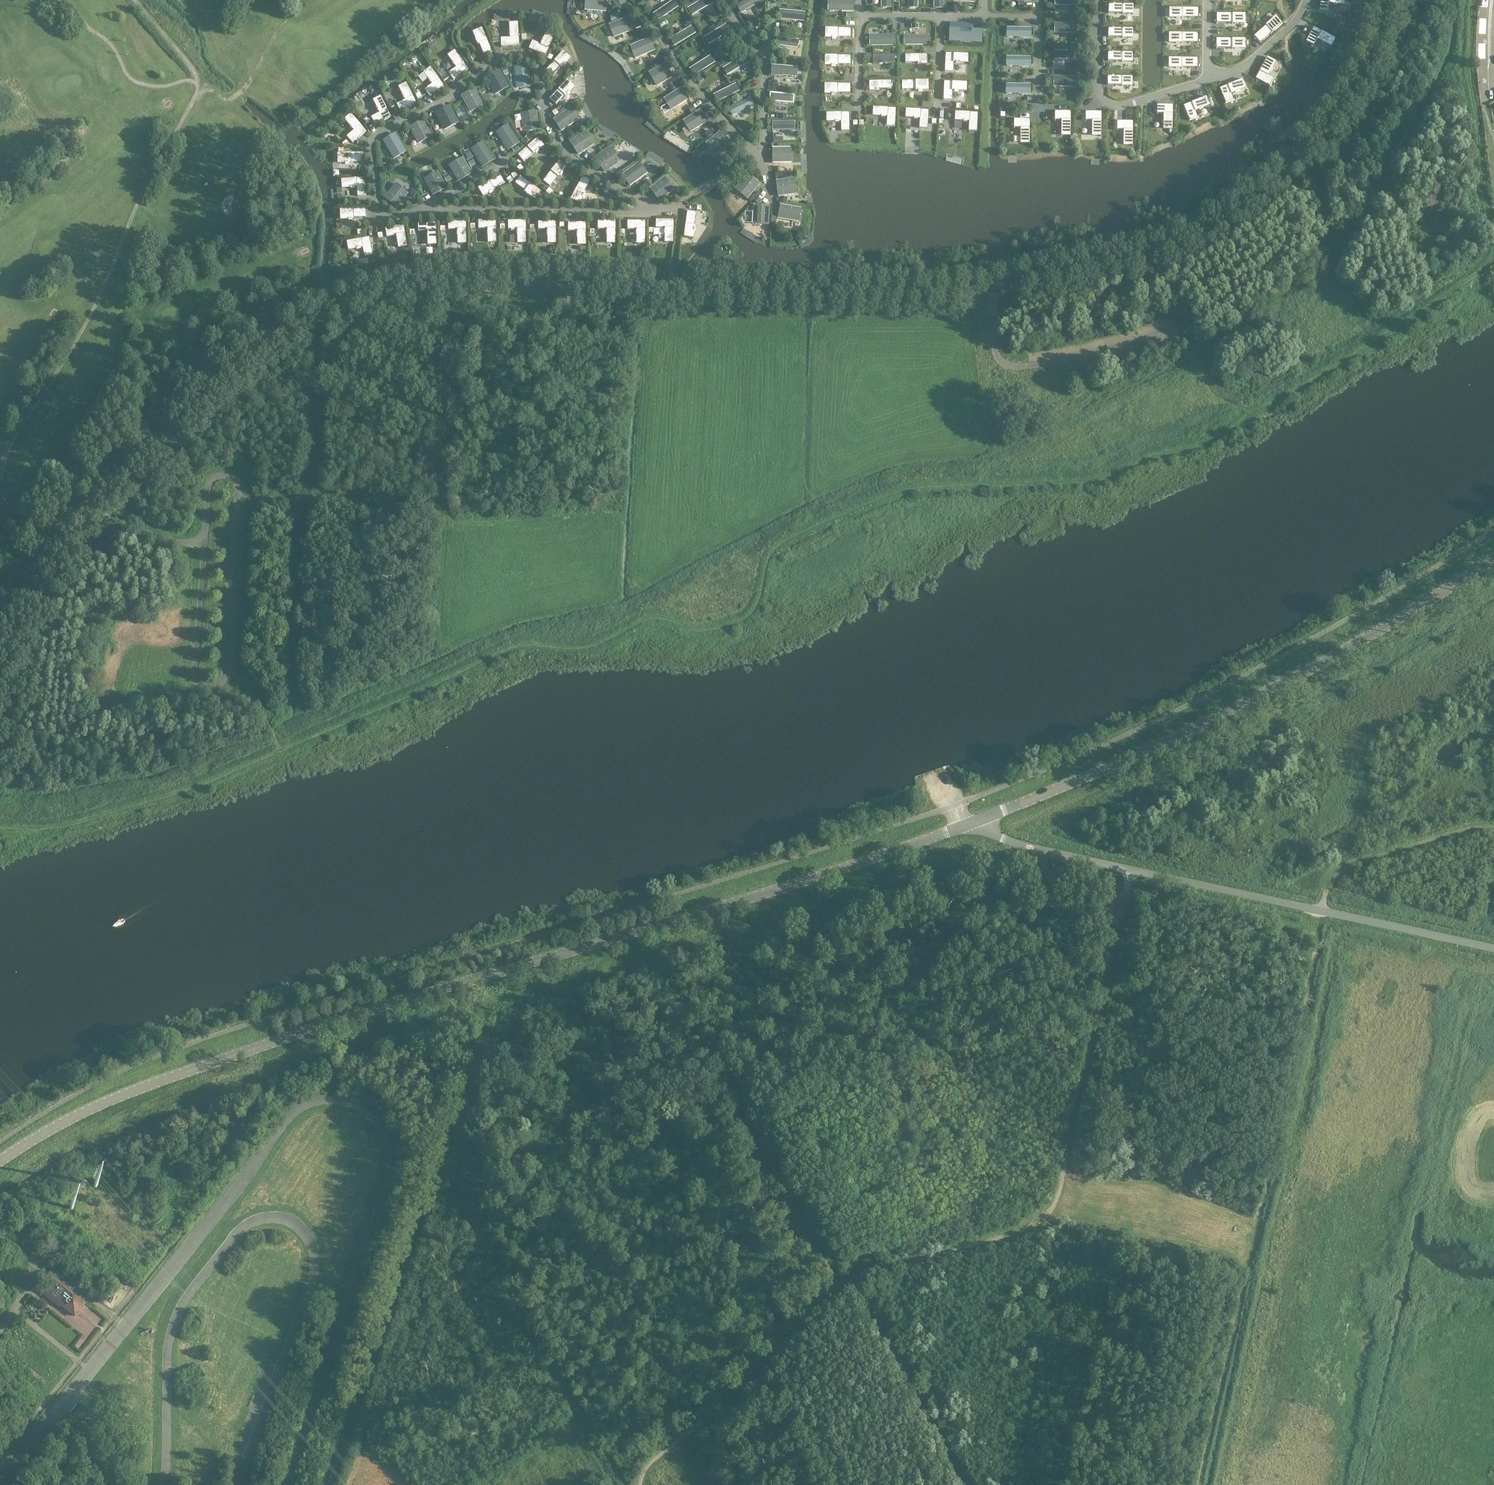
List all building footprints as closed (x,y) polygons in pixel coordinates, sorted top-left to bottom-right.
[(606,11),(607,0),(586,0),(585,10),(606,11)] [(653,14),(659,22),(680,8),(674,0),(653,14)] [(687,0),(684,0),(681,2),(685,8),(690,5),(687,0)] [(688,8),(692,16),(714,4),(712,0),(703,0),(688,8)] [(737,6),(742,14),(764,0),(763,0),(747,0),(737,6)] [(828,11),(854,11),(854,1),(828,0),(828,11)] [(934,8),(944,8),(944,0),(934,0),(934,8)] [(1320,9),(1328,11),(1329,3),(1345,5),(1346,0),(1321,0),(1320,9)] [(1134,4),(1110,4),(1110,13),(1134,13),(1134,4)] [(1199,9),(1170,8),(1170,18),(1199,19),(1199,9)] [(780,10),(779,19),(805,21),(806,12),(780,10)] [(1247,14),(1218,14),(1218,23),(1247,24),(1247,14)] [(1278,16),(1256,36),(1262,43),(1283,24),(1278,16)] [(614,37),(633,30),(628,18),(609,25),(614,37)] [(685,21),(689,27),(694,24),(690,18),(685,21)] [(512,36),(502,37),(502,47),(522,45),(520,22),(511,23),(512,36)] [(959,22),(959,23),(958,29),(949,29),(949,40),(959,41),(959,42),(972,43),(972,41),(982,42),(983,30),(974,30),(974,23),(959,22)] [(1055,23),(1055,34),(1079,34),(1079,24),(1055,23)] [(726,24),(704,37),(709,45),(731,32),(726,24)] [(692,26),(670,38),(675,46),(697,33),(692,26)] [(1318,40),(1333,46),(1337,38),(1315,27),(1308,41),(1315,45),(1318,40)] [(475,31),(485,54),(493,50),(482,28),(475,31)] [(826,37),(851,37),(851,28),(825,28),(826,37)] [(1007,28),(1007,38),(1031,38),(1032,28),(1007,28)] [(1134,29),(1109,29),(1109,38),(1133,38),(1134,29)] [(480,56),(485,54),(474,31),(469,34),(480,56)] [(545,56),(554,36),(546,32),(543,39),(542,39),(541,43),(542,43),(541,45),(532,41),(528,49),(545,56)] [(1199,33),(1170,33),(1169,42),(1198,43),(1199,33)] [(870,46),(896,45),(895,35),(870,36),(870,46)] [(905,45),(926,45),(927,36),(905,35),(905,45)] [(777,37),(776,46),(799,48),(800,40),(777,37)] [(1247,38),(1218,38),(1217,47),(1246,48),(1247,38)] [(636,59),(654,51),(649,39),(630,47),(636,59)] [(469,69),(456,50),(450,55),(454,61),(453,61),(455,65),(456,64),(457,66),(449,72),(453,79),(469,69)] [(1054,50),(1054,60),(1079,60),(1079,50),(1054,50)] [(563,51),(546,70),(553,76),(570,57),(563,51)] [(1133,53),(1109,52),(1109,61),(1133,61),(1133,53)] [(945,53),(945,71),(953,71),(954,62),(955,62),(955,63),(959,63),(959,62),(968,63),(968,54),(945,53)] [(875,64),(896,64),(896,55),(875,54),(875,64)] [(906,64),(928,64),(928,55),(906,54),(906,64)] [(745,55),(723,67),(728,75),(750,62),(745,55)] [(826,65),(851,64),(851,55),(826,55),(826,65)] [(711,56),(689,68),(694,76),(716,63),(711,56)] [(1006,57),(1006,67),(1030,67),(1031,57),(1006,57)] [(1199,58),(1170,57),(1170,67),(1199,68),(1199,58)] [(1257,79),(1271,86),(1274,79),(1269,76),(1276,62),(1268,57),(1257,79)] [(659,65),(657,61),(650,64),(653,69),(659,65)] [(650,73),(657,86),(672,77),(665,64),(650,73)] [(772,65),(771,74),(797,77),(798,68),(772,65)] [(515,68),(517,88),(530,86),(528,66),(515,68)] [(444,86),(431,68),(425,72),(429,79),(428,79),(431,83),(432,82),(433,84),(424,89),(430,97),(444,86)] [(499,71),(487,78),(495,94),(508,87),(499,71)] [(1133,77),(1109,76),(1109,85),(1133,85),(1133,77)] [(1053,77),(1053,87),(1078,88),(1078,77),(1053,77)] [(566,80),(550,98),(556,104),(573,85),(566,80)] [(1220,89),(1226,103),(1233,101),(1232,94),(1246,88),(1243,80),(1220,89)] [(871,91),(893,91),(893,82),(871,81),(871,91)] [(903,90),(924,91),(924,81),(903,81),(903,90)] [(944,81),(943,99),(952,99),(952,90),(954,90),(954,91),(958,91),(958,90),(967,91),(967,82),(944,81)] [(417,103),(407,83),(400,87),(403,93),(402,94),(404,97),(405,97),(406,99),(397,103),(401,111),(417,103)] [(736,83),(714,95),(718,103),(740,91),(736,83)] [(825,93),(851,93),(851,84),(825,84),(825,93)] [(1006,84),(1006,94),(1031,94),(1031,84),(1006,84)] [(671,110),(688,99),(681,88),(663,99),(671,110)] [(474,89),(461,96),(470,111),(483,104),(474,89)] [(748,96),(746,91),(739,95),(741,99),(748,96)] [(772,93),(771,101),(794,103),(794,95),(772,93)] [(752,96),(729,107),(732,115),(756,104),(752,96)] [(1184,106),(1191,119),(1198,117),(1195,111),(1210,105),(1208,96),(1184,106)] [(391,117),(381,97),(374,100),(378,107),(377,108),(379,111),(380,111),(380,113),(371,117),(375,125),(391,117)] [(697,110),(693,104),(688,108),(692,113),(697,110)] [(450,105),(435,113),(444,130),(459,123),(450,105)] [(1158,105),(1158,113),(1165,112),(1165,129),(1174,129),(1174,105),(1158,105)] [(571,107),(554,120),(561,131),(579,119),(571,107)] [(887,126),(895,126),(896,108),(873,107),(873,116),(881,116),(881,117),(886,117),(887,117),(887,126)] [(919,127),(928,128),(929,110),(906,109),(905,118),(914,118),(914,119),(918,119),(918,118),(920,118),(919,127)] [(690,133),(708,122),(701,110),(683,121),(690,133)] [(524,132),(539,130),(537,111),(521,114),(524,132)] [(1056,111),(1056,119),(1063,119),(1063,135),(1072,136),(1072,111),(1056,111)] [(968,130),(977,131),(978,113),(955,112),(955,120),(963,121),(963,122),(968,122),(968,121),(969,121),(968,130)] [(1086,112),(1086,120),(1093,120),(1093,136),(1102,136),(1102,112),(1086,112)] [(841,131),(850,130),(849,113),(826,113),(826,122),(835,122),(839,122),(841,122),(841,131)] [(366,131),(352,114),(346,120),(351,125),(350,126),(352,129),(353,128),(355,130),(347,137),(353,143),(366,131)] [(423,120),(409,127),(418,144),(432,136),(423,120)] [(1014,120),(1014,128),(1021,128),(1021,144),(1030,145),(1030,120),(1014,120)] [(772,122),(773,130),(795,129),(795,121),(772,122)] [(1118,121),(1117,129),(1125,128),(1124,145),(1133,145),(1134,121),(1118,121)] [(508,124),(495,132),(508,151),(512,149),(516,145),(520,143),(508,124)] [(576,135),(573,130),(567,134),(570,138),(576,135)] [(713,134),(710,130),(704,133),(707,138),(713,134)] [(571,141),(579,153),(594,144),(586,132),(571,141)] [(395,133),(383,140),(394,159),(406,152),(395,133)] [(706,144),(715,156),(729,144),(720,133),(706,144)] [(526,143),(531,139),(528,136),(522,140),(526,144),(526,143)] [(545,146),(538,138),(518,155),(524,162),(533,154),(535,155),(545,146)] [(483,141),(471,149),(483,168),(495,160),(483,141)] [(774,163),(791,163),(791,148),(774,149),(774,163)] [(605,172),(620,162),(611,150),(597,159),(605,172)] [(596,156),(593,152),(588,156),(591,160),(596,156)] [(733,152),(728,155),(733,161),(737,158),(733,152)] [(338,162),(363,161),(363,153),(338,154),(338,162)] [(449,165),(458,181),(472,174),(463,157),(449,165)] [(567,167),(559,161),(544,181),(551,186),(558,176),(560,178),(567,167)] [(622,175),(630,186),(647,173),(640,162),(622,175)] [(623,172),(620,168),(614,173),(617,176),(623,172)] [(424,179),(433,195),(447,188),(438,171),(424,179)] [(500,175),(478,187),(483,197),(495,190),(494,189),(504,183),(500,175)] [(758,185),(747,176),(736,190),(748,199),(758,185)] [(364,177),(342,179),(343,187),(351,186),(351,188),(355,187),(355,186),(357,186),(358,196),(367,195),(364,177)] [(534,201),(541,193),(521,177),(515,184),(525,191),(524,193),(534,201)] [(582,177),(571,199),(581,204),(587,192),(585,191),(590,180),(582,177)] [(664,178),(651,189),(660,201),(674,189),(664,178)] [(645,183),(648,188),(654,184),(650,179),(645,183)] [(794,179),(777,181),(779,196),(796,193),(794,179)] [(396,207),(408,193),(396,183),(384,198),(396,207)] [(643,195),(649,191),(646,186),(640,191),(643,195)] [(414,197),(418,192),(414,189),(410,194),(414,197)] [(753,200),(758,205),(761,200),(757,196),(756,196),(753,200)] [(799,221),(801,209),(780,205),(778,218),(799,221)] [(754,206),(753,223),(768,224),(769,207),(754,206)] [(342,219),(367,218),(366,209),(341,211),(342,219)] [(687,212),(684,237),(693,238),(696,213),(687,212)] [(674,220),(657,219),(656,219),(656,229),(657,229),(666,229),(666,231),(665,231),(665,234),(666,234),(666,242),(674,242),(674,220)] [(496,220),(479,220),(479,228),(488,228),(488,230),(487,231),(488,235),(488,243),(497,243),(497,228),(496,220)] [(526,220),(508,221),(509,229),(517,229),(518,229),(518,231),(517,231),(517,235),(518,235),(517,243),(526,243),(526,228),(526,220)] [(466,221),(448,221),(448,229),(458,229),(458,230),(458,231),(457,231),(457,236),(458,236),(458,244),(467,244),(466,229),(466,228),(466,221)] [(556,221),(538,221),(538,223),(538,229),(548,229),(548,231),(547,231),(547,236),(548,236),(548,244),(556,244),(556,229),(556,228),(556,221)] [(616,221),(598,221),(598,225),(598,229),(607,229),(607,231),(606,231),(606,235),(607,235),(607,244),(616,244),(616,229),(616,228),(616,221)] [(645,221),(628,221),(628,224),(628,229),(637,229),(637,231),(636,231),(636,236),(637,236),(637,244),(645,244),(645,229),(645,221)] [(436,222),(418,223),(418,231),(419,231),(428,231),(428,233),(427,233),(427,238),(428,238),(428,245),(437,245),(436,230),(436,222)] [(586,222),(568,223),(568,230),(578,230),(578,231),(578,233),(577,233),(577,237),(578,237),(578,245),(586,245),(586,230),(586,222)] [(397,235),(399,247),(407,246),(404,225),(386,228),(387,236),(397,235)] [(370,237),(348,241),(349,249),(357,248),(357,249),(361,248),(361,247),(363,247),(365,257),(373,255),(370,237)] [(61,1283),(54,1277),(51,1274),(38,1290),(49,1298),(50,1297),(74,1315),(84,1303),(60,1284),(61,1283)] [(83,1406),(78,1402),(67,1416),(72,1420),(83,1406)]
